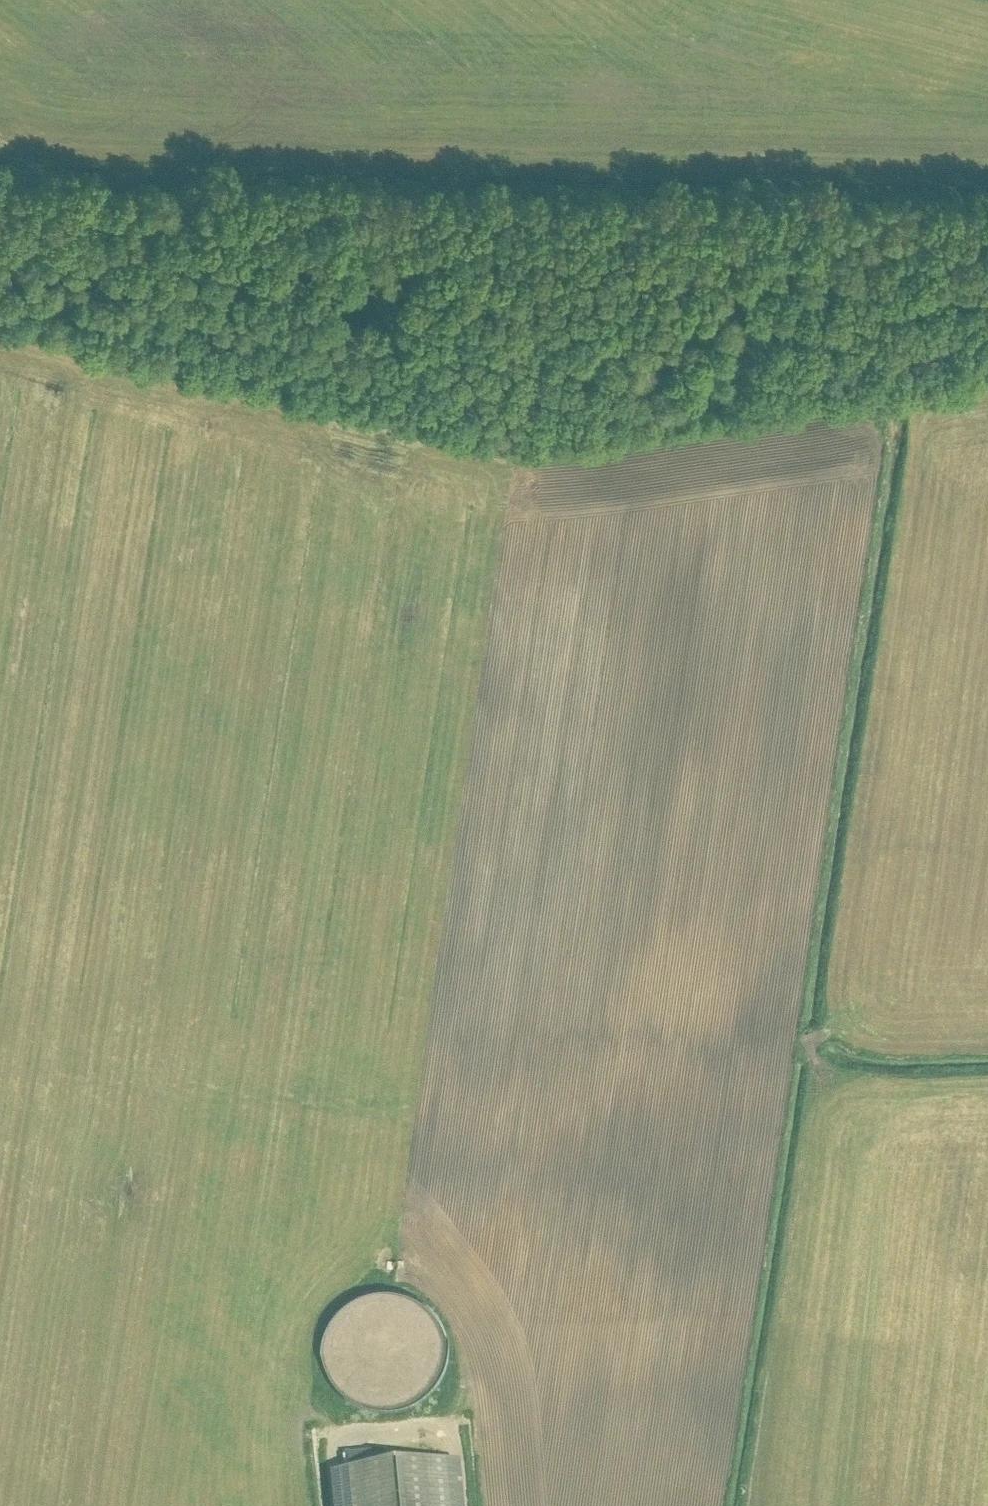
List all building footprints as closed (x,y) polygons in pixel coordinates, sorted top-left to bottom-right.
[(820,1054),(826,1069),(838,1064),(831,1048),(820,1054)] [(346,1479),(349,1505),(452,1505),(449,1470),(346,1479)]
